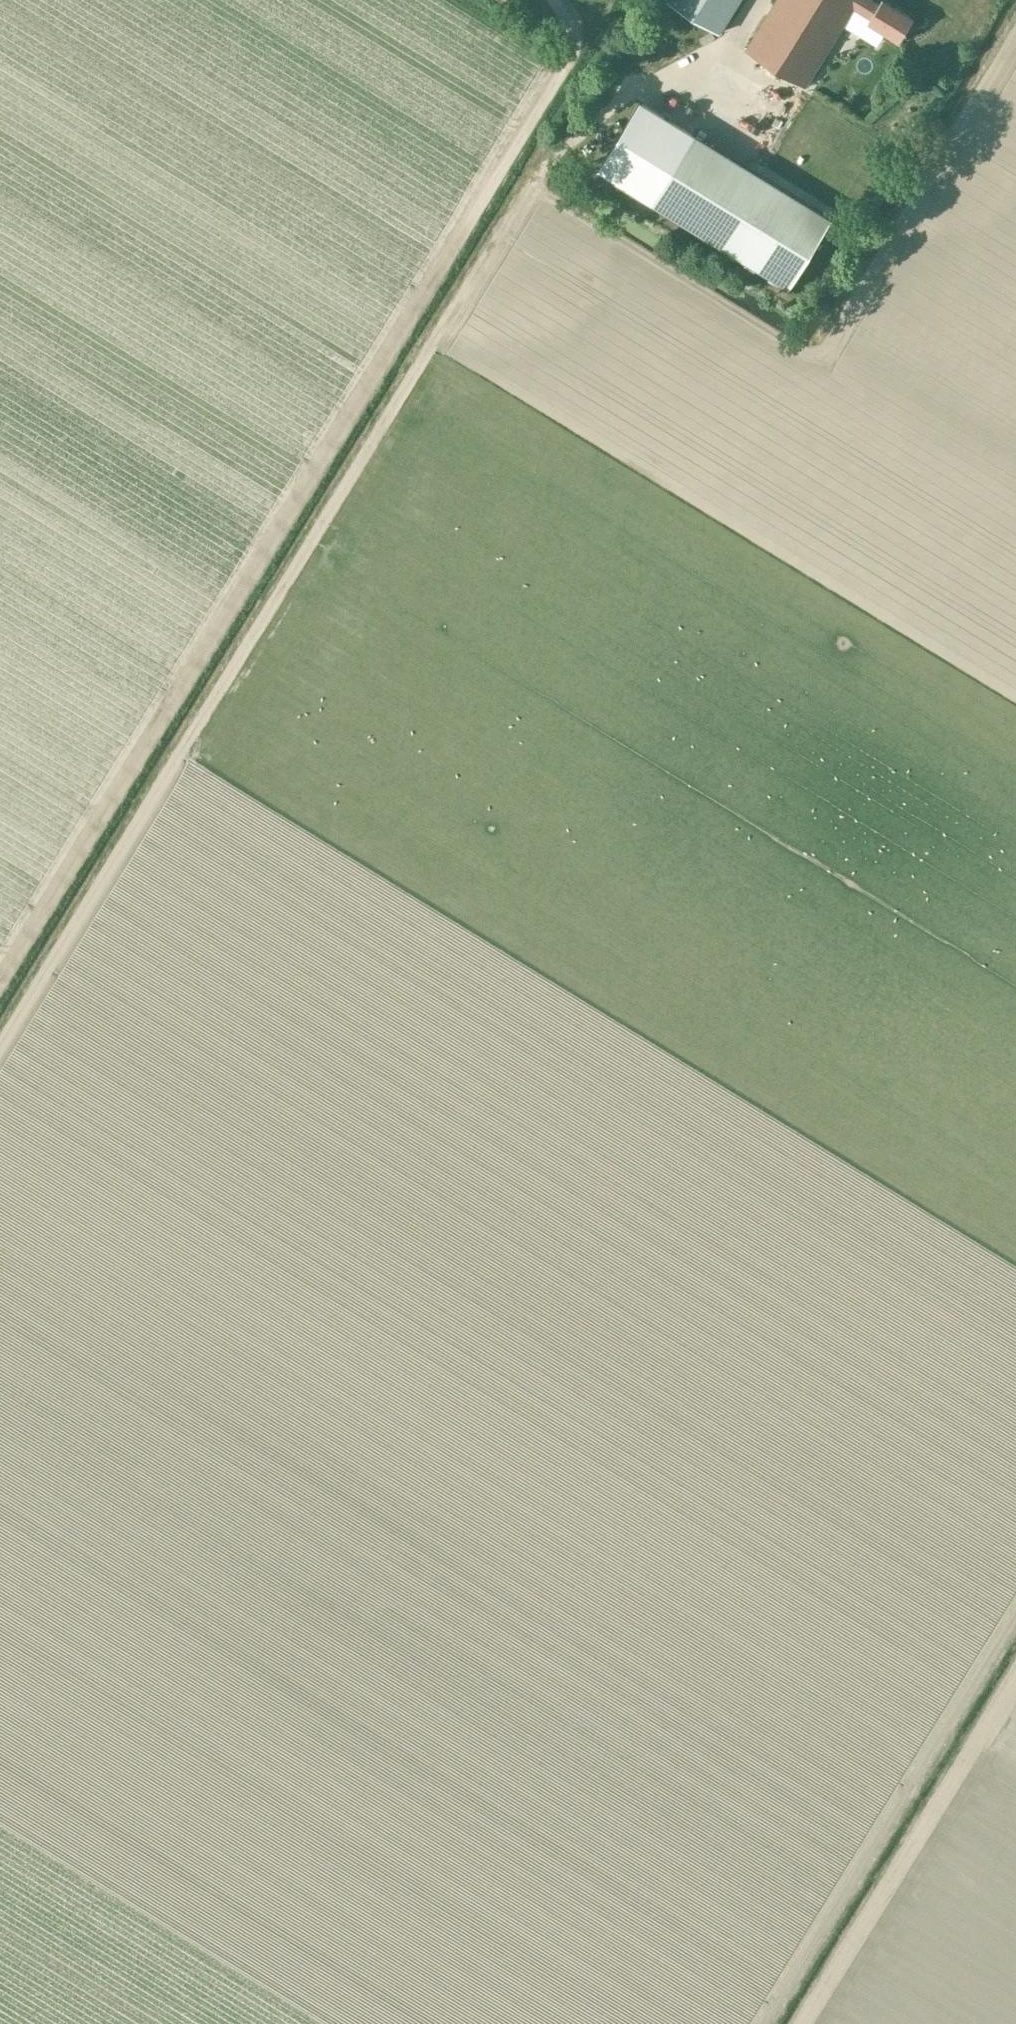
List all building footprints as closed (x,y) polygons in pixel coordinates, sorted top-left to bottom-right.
[(739,0),(666,0),(719,32),(739,0)] [(909,18),(879,0),(877,0),(875,3),(870,0),(772,0),(742,48),(801,85),(849,8),(866,18),(864,21),(895,41),(909,18)] [(640,103),(598,171),(783,286),(826,218),(640,103)]
